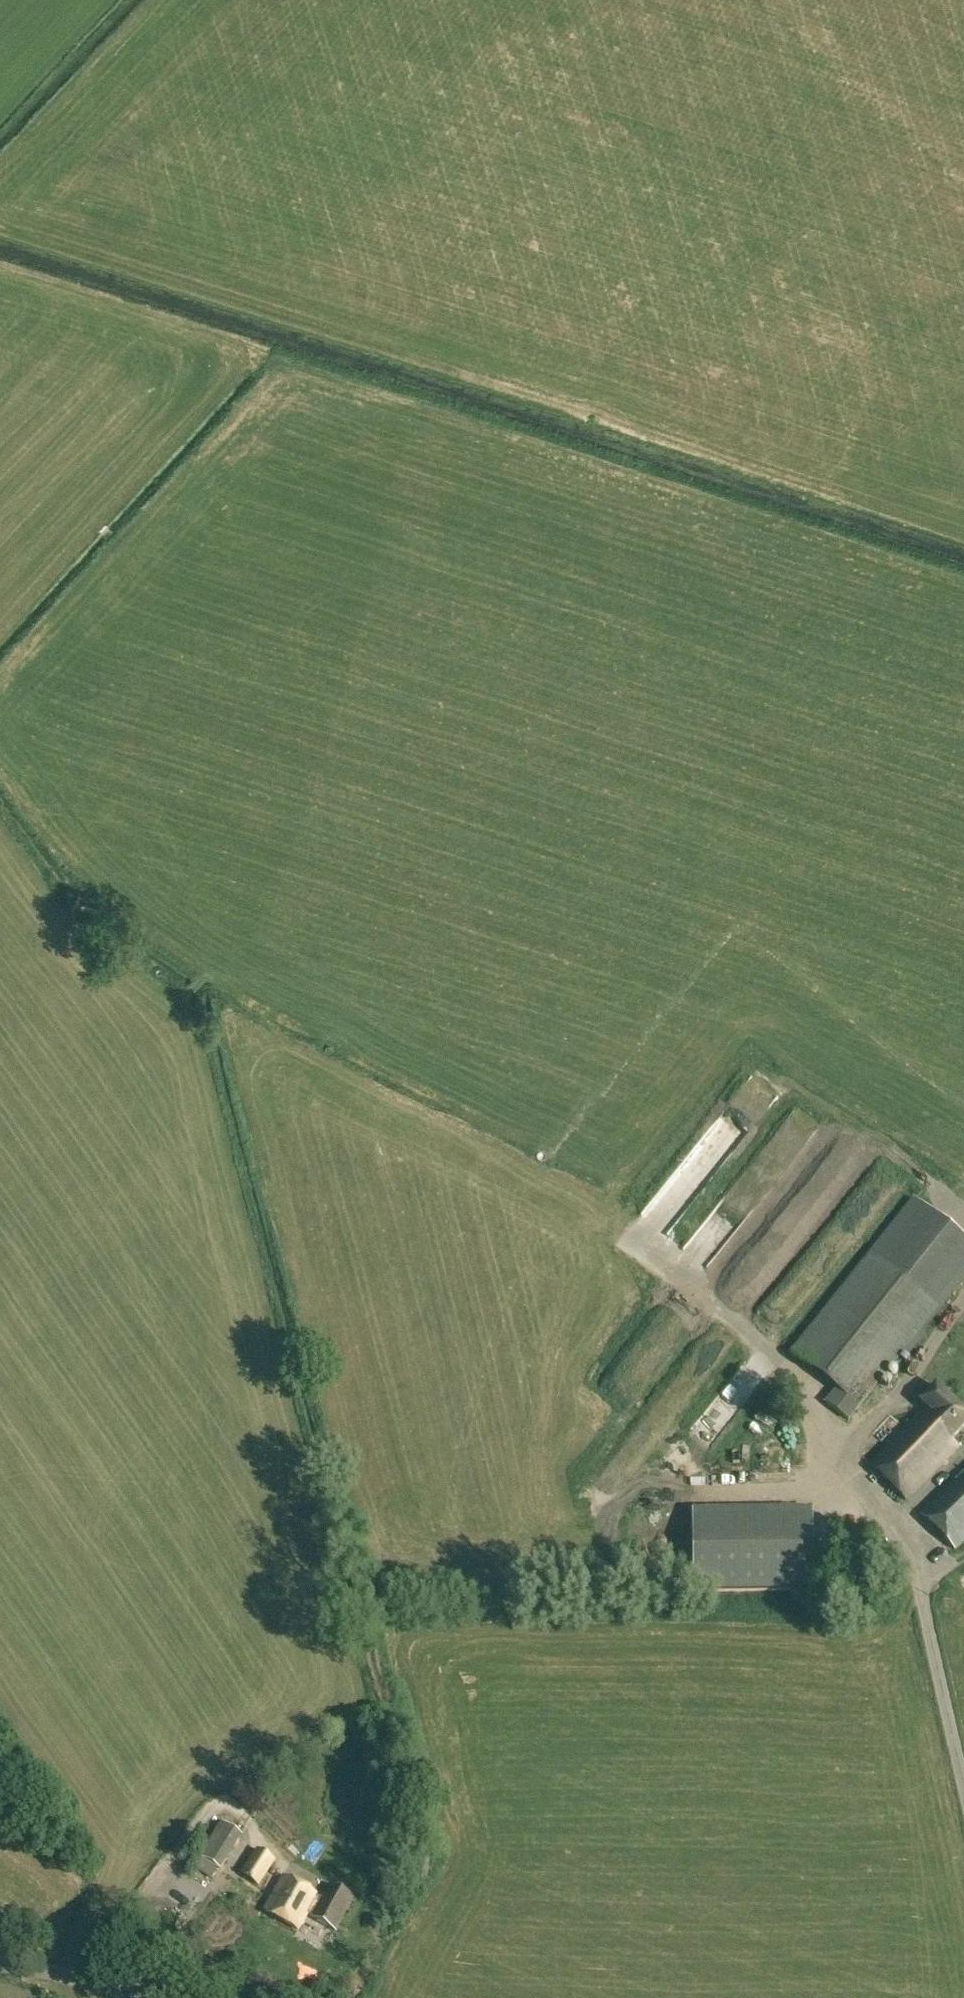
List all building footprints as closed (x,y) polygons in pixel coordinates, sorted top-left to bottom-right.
[(848,1420),(963,1273),(963,1239),(915,1200),(872,1254),(792,1354),(837,1389),(826,1402),(848,1420)] [(906,1499),(957,1448),(951,1442),(963,1429),(963,1411),(937,1384),(920,1401),(927,1407),(871,1464),(906,1499)] [(955,1549),(963,1540),(963,1473),(963,1472),(921,1514),(955,1549)] [(692,1512),(694,1592),(814,1591),(812,1511),(692,1512)] [(199,1856),(220,1870),(242,1836),(221,1822),(199,1856)] [(245,1875),(260,1885),(274,1861),(259,1852),(245,1875)] [(312,1920),(335,1932),(354,1899),(331,1886),(323,1901),(285,1879),(268,1909),(298,1926),(305,1914),(313,1918),(312,1920)]
